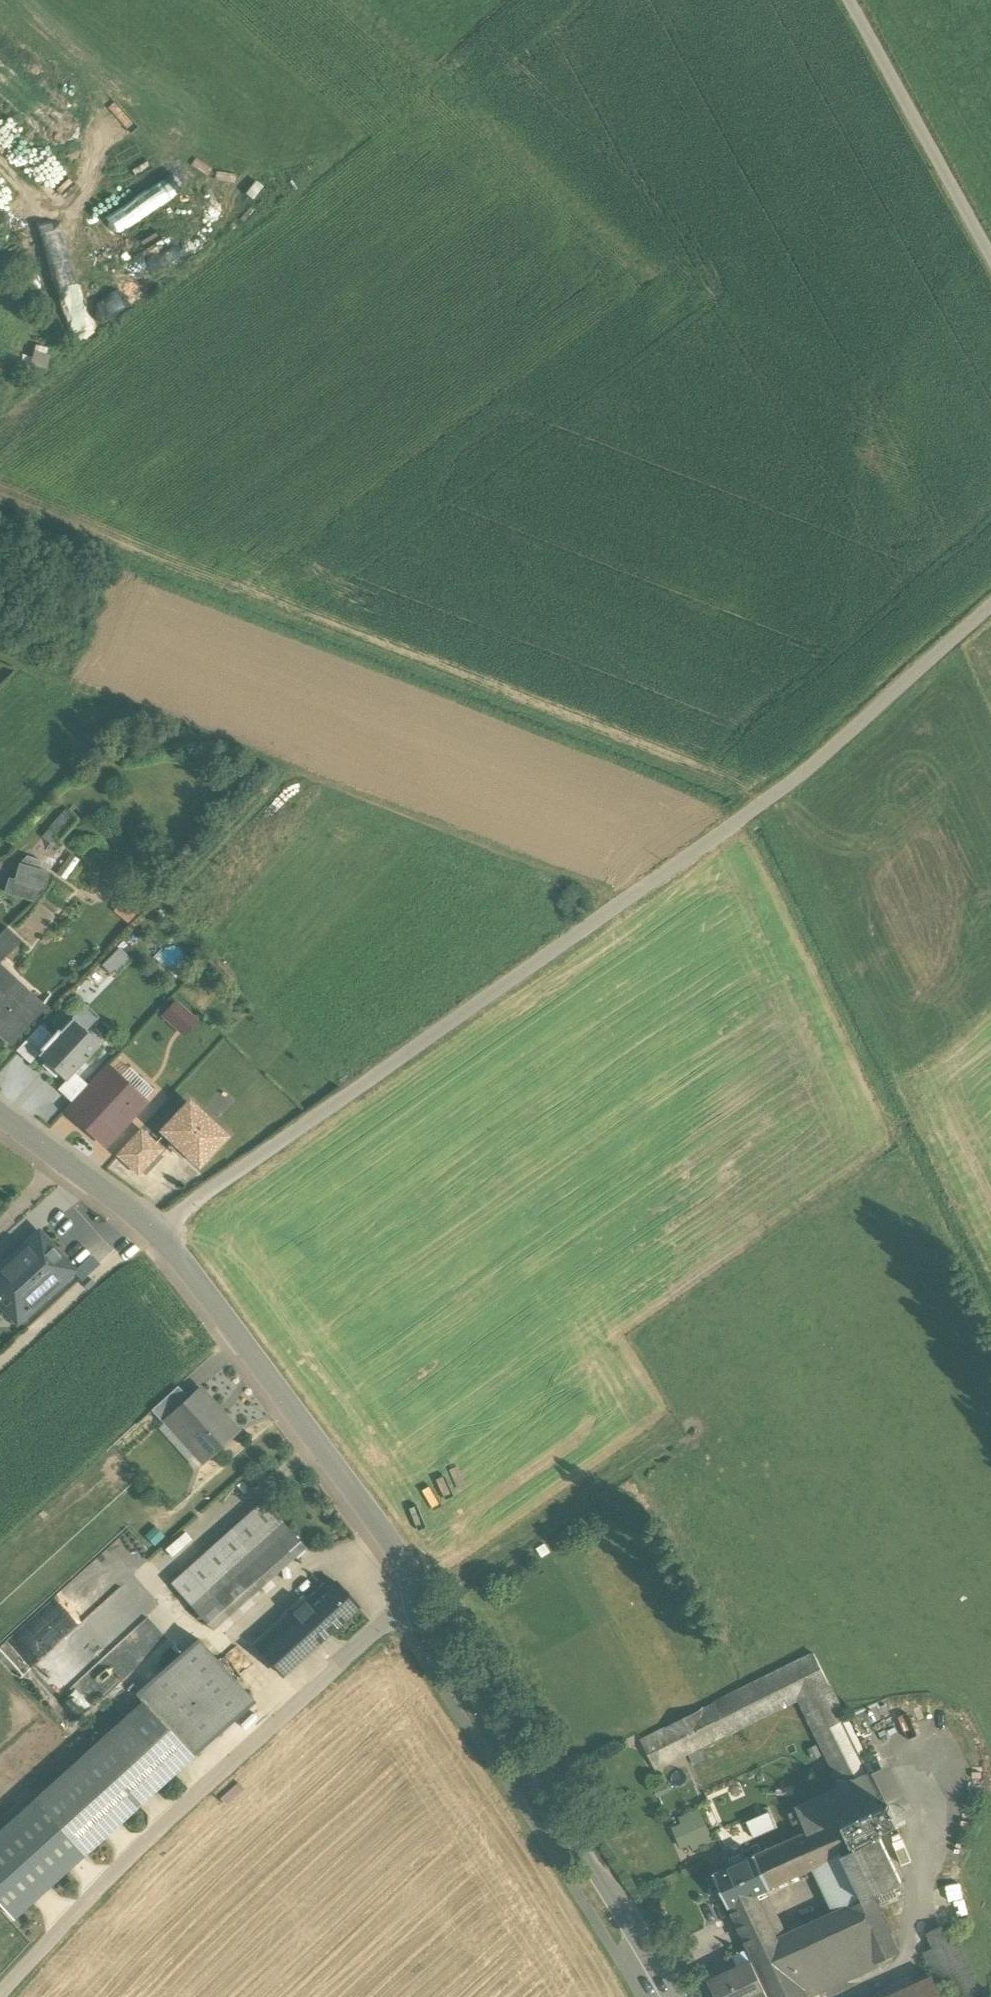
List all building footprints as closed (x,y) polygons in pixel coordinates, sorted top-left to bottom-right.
[(154,178),(90,220),(101,237),(165,195),(154,178)] [(87,328),(69,221),(47,225),(65,332),(87,328)] [(139,280),(109,296),(117,312),(148,296),(139,280)] [(51,869),(40,866),(42,859),(21,852),(8,892),(40,903),(51,869)] [(115,973),(129,957),(119,948),(105,964),(115,973)] [(8,1042),(25,1024),(21,1020),(32,1008),(15,991),(20,986),(0,967),(0,1035),(8,1042)] [(184,1035),(199,1018),(177,997),(162,1014),(184,1035)] [(36,1053),(66,1082),(75,1072),(99,1046),(71,1020),(60,1031),(58,1030),(51,1037),(36,1053)] [(36,1053),(51,1037),(40,1026),(16,1052),(27,1062),(36,1053)] [(124,1074),(149,1095),(155,1089),(130,1067),(124,1074)] [(66,1109),(79,1121),(117,1080),(104,1068),(66,1109)] [(88,1085),(75,1072),(66,1082),(57,1091),(71,1103),(88,1085)] [(79,1121),(105,1146),(146,1102),(120,1077),(79,1121)] [(199,1164),(224,1136),(188,1104),(163,1132),(199,1164)] [(160,1149),(141,1132),(118,1156),(137,1174),(160,1149)] [(0,1269),(0,1293),(5,1289),(27,1313),(74,1271),(40,1233),(0,1269)] [(177,1386),(150,1411),(163,1425),(164,1424),(171,1418),(170,1416),(189,1399),(177,1386)] [(189,1399),(170,1416),(171,1418),(164,1424),(200,1464),(236,1432),(199,1390),(189,1399)] [(263,1502),(170,1585),(190,1607),(238,1564),(271,1534),(282,1524),(263,1502)] [(304,1548),(282,1524),(271,1534),(293,1558),(304,1548)] [(271,1534),(238,1564),(259,1588),(293,1558),(271,1534)] [(238,1564),(190,1607),(211,1631),(259,1588),(238,1564)] [(336,1584),(326,1593),(322,1588),(292,1615),(317,1643),(357,1608),(336,1584)] [(292,1615),(291,1614),(257,1644),(253,1647),(280,1676),(317,1643),(292,1615)] [(60,1700),(99,1662),(69,1632),(30,1670),(60,1700)] [(253,1701),(198,1641),(136,1696),(191,1756),(253,1701)] [(874,1776),(814,1654),(701,1709),(666,1727),(640,1740),(655,1770),(798,1700),(844,1791),(874,1776)] [(125,1719),(36,1800),(84,1853),(173,1772),(125,1719)] [(677,1769),(669,1772),(676,1789),(685,1785),(677,1769)] [(36,1800),(0,1832),(0,1902),(13,1917),(84,1853),(36,1800)] [(701,1801),(679,1811),(699,1857),(722,1848),(701,1801)] [(818,1801),(803,1808),(812,1831),(827,1824),(818,1801)] [(889,1804),(842,1826),(852,1846),(898,1823),(889,1804)] [(803,1808),(788,1815),(793,1826),(803,1821),(806,1833),(812,1831),(803,1808)] [(749,1821),(756,1836),(778,1826),(770,1811),(749,1821)] [(806,1833),(754,1856),(769,1888),(842,1856),(850,1852),(834,1821),(827,1824),(812,1831),(806,1833)] [(850,1852),(842,1856),(863,1900),(872,1896),(902,1883),(880,1837),(850,1852)] [(742,1849),(725,1856),(730,1867),(746,1860),(742,1849)] [(730,1867),(715,1874),(729,1906),(730,1906),(756,1894),(769,1888),(754,1856),(746,1860),(730,1867)] [(756,1894),(730,1906),(773,1996),(804,1996),(778,1940),(756,1894)] [(778,1940),(804,1996),(805,1996),(899,1954),(872,1896),(863,1900),(778,1940)] [(927,1934),(934,1948),(924,1953),(946,1996),(986,1996),(949,1923),(927,1934)] [(746,1949),(732,1956),(738,1968),(752,1961),(746,1949)] [(711,1981),(718,1996),(768,1996),(752,1961),(738,1968),(711,1981)] [(886,1996),(942,1996),(932,1975),(886,1996)]
